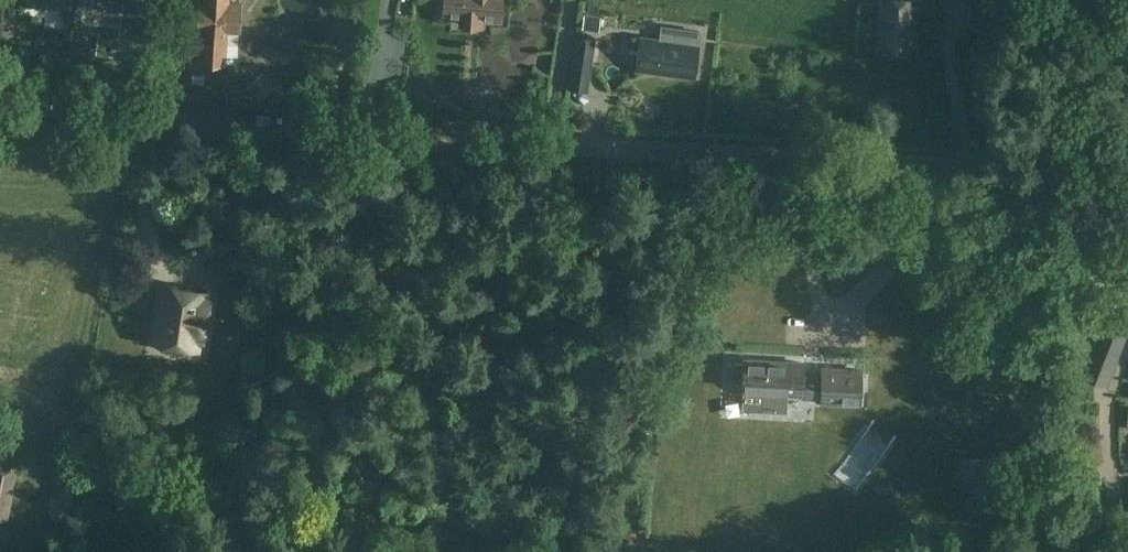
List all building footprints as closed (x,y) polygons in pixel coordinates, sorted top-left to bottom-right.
[(99,9),(137,14),(139,0),(100,0),(99,9)] [(225,63),(226,29),(239,30),(240,3),(228,3),(228,0),(204,0),(204,2),(198,1),(197,28),(202,28),(201,62),(206,62),(208,65),(217,65),(220,63),(225,63)] [(447,14),(501,17),(502,0),(448,0),(447,14)] [(532,37),(552,38),(555,0),(535,0),(532,37)] [(877,50),(915,52),(918,0),(880,0),(877,50)] [(20,5),(20,20),(66,19),(66,4),(20,5)] [(585,14),(583,28),(598,31),(601,16),(585,14)] [(642,37),(638,67),(659,70),(660,62),(680,65),(679,73),(696,75),(700,44),(702,29),(682,27),(680,42),(663,39),(660,39),(642,37)] [(66,34),(47,32),(46,51),(65,53),(66,34)] [(594,39),(577,36),(572,69),(589,71),(594,39)] [(100,43),(75,39),(73,55),(98,58),(100,43)] [(258,99),(273,86),(263,74),(248,88),(258,99)] [(236,228),(219,234),(226,256),(243,250),(236,228)] [(163,341),(198,347),(207,296),(196,294),(197,288),(166,283),(160,321),(167,323),(163,341)] [(1087,360),(1081,374),(1106,384),(1112,370),(1125,335),(1100,325),(1087,360)] [(733,363),(733,376),(744,377),(743,390),(764,390),(764,404),(768,408),(781,409),(787,405),(788,395),(816,396),(816,401),(821,401),(820,403),(833,404),(861,405),(861,401),(862,371),(823,369),(823,376),(802,375),(803,362),(745,360),(744,364),(733,363)] [(833,404),(833,411),(867,413),(873,418),(865,428),(887,444),(899,427),(869,405),(861,405),(833,404)] [(7,521),(16,472),(0,468),(0,519),(7,521)] [(964,469),(964,487),(972,487),(1000,488),(1001,470),(964,469)] [(139,486),(138,499),(148,500),(150,478),(140,477),(139,486)] [(129,485),(128,498),(138,499),(139,486),(129,485)] [(52,492),(50,509),(72,512),(74,498),(74,494),(73,492),(71,489),(68,487),(65,486),(63,486),(60,486),(57,487),(53,491),(52,492)]
